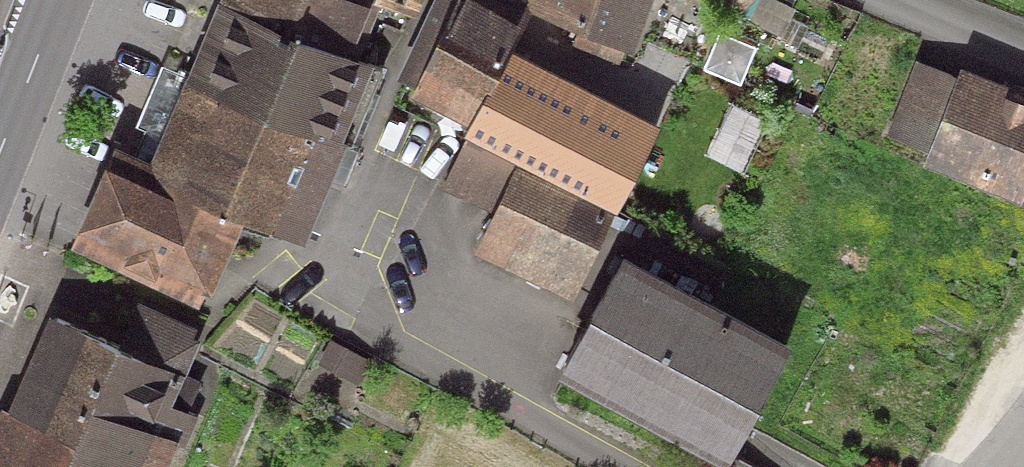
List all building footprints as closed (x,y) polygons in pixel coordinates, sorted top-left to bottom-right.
[(227,4),(368,66),(396,0),(229,0),(227,4)] [(511,52),(525,29),(468,0),(436,0),(394,83),(408,90),(403,99),(469,131),(511,52)] [(517,23),(622,64),(626,54),(634,57),(656,0),(526,0),(517,23)] [(718,3),(737,20),(756,0),(721,0),(718,3)] [(368,66),(227,4),(154,172),(130,161),(94,244),(194,288),(226,215),(293,244),(334,148),(344,153),(380,71),(368,66)] [(511,52),(469,131),(465,138),(468,139),(517,165),(615,217),(661,131),(511,52)] [(957,82),(914,65),(884,140),(927,157),(957,82)] [(961,70),(957,82),(927,157),(923,169),(1023,209),(1023,95),(961,70)] [(517,165),(468,139),(441,194),(490,218),(517,165)] [(615,217),(517,165),(490,218),(471,256),(572,306),(615,217)] [(622,269),(563,384),(724,466),(734,466),(791,356),(622,269)] [(198,327),(153,307),(130,361),(48,326),(22,384),(179,457),(199,419),(172,408),(186,376),(178,373),(198,327)] [(22,384),(7,419),(114,466),(174,466),(179,457),(22,384)] [(7,419),(0,433),(0,466),(114,466),(7,419)]
